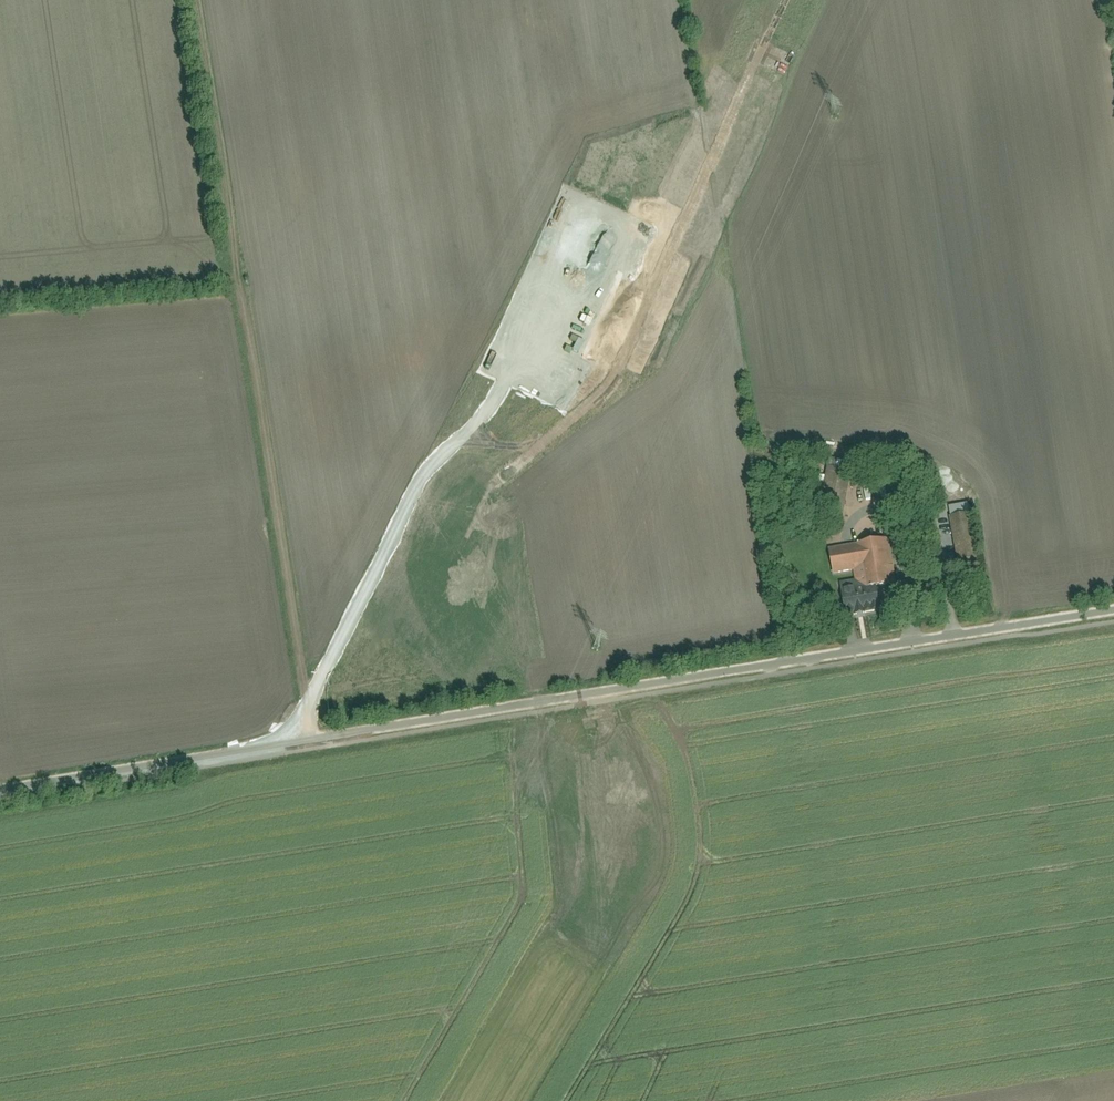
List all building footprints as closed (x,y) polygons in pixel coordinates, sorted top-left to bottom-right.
[(822,462),(813,507),(842,514),(851,468),(822,462)] [(954,515),(961,560),(976,557),(969,513),(954,515)] [(827,548),(831,571),(854,567),(857,585),(841,587),(846,617),(884,610),(880,586),(896,583),(888,537),(827,548)]
